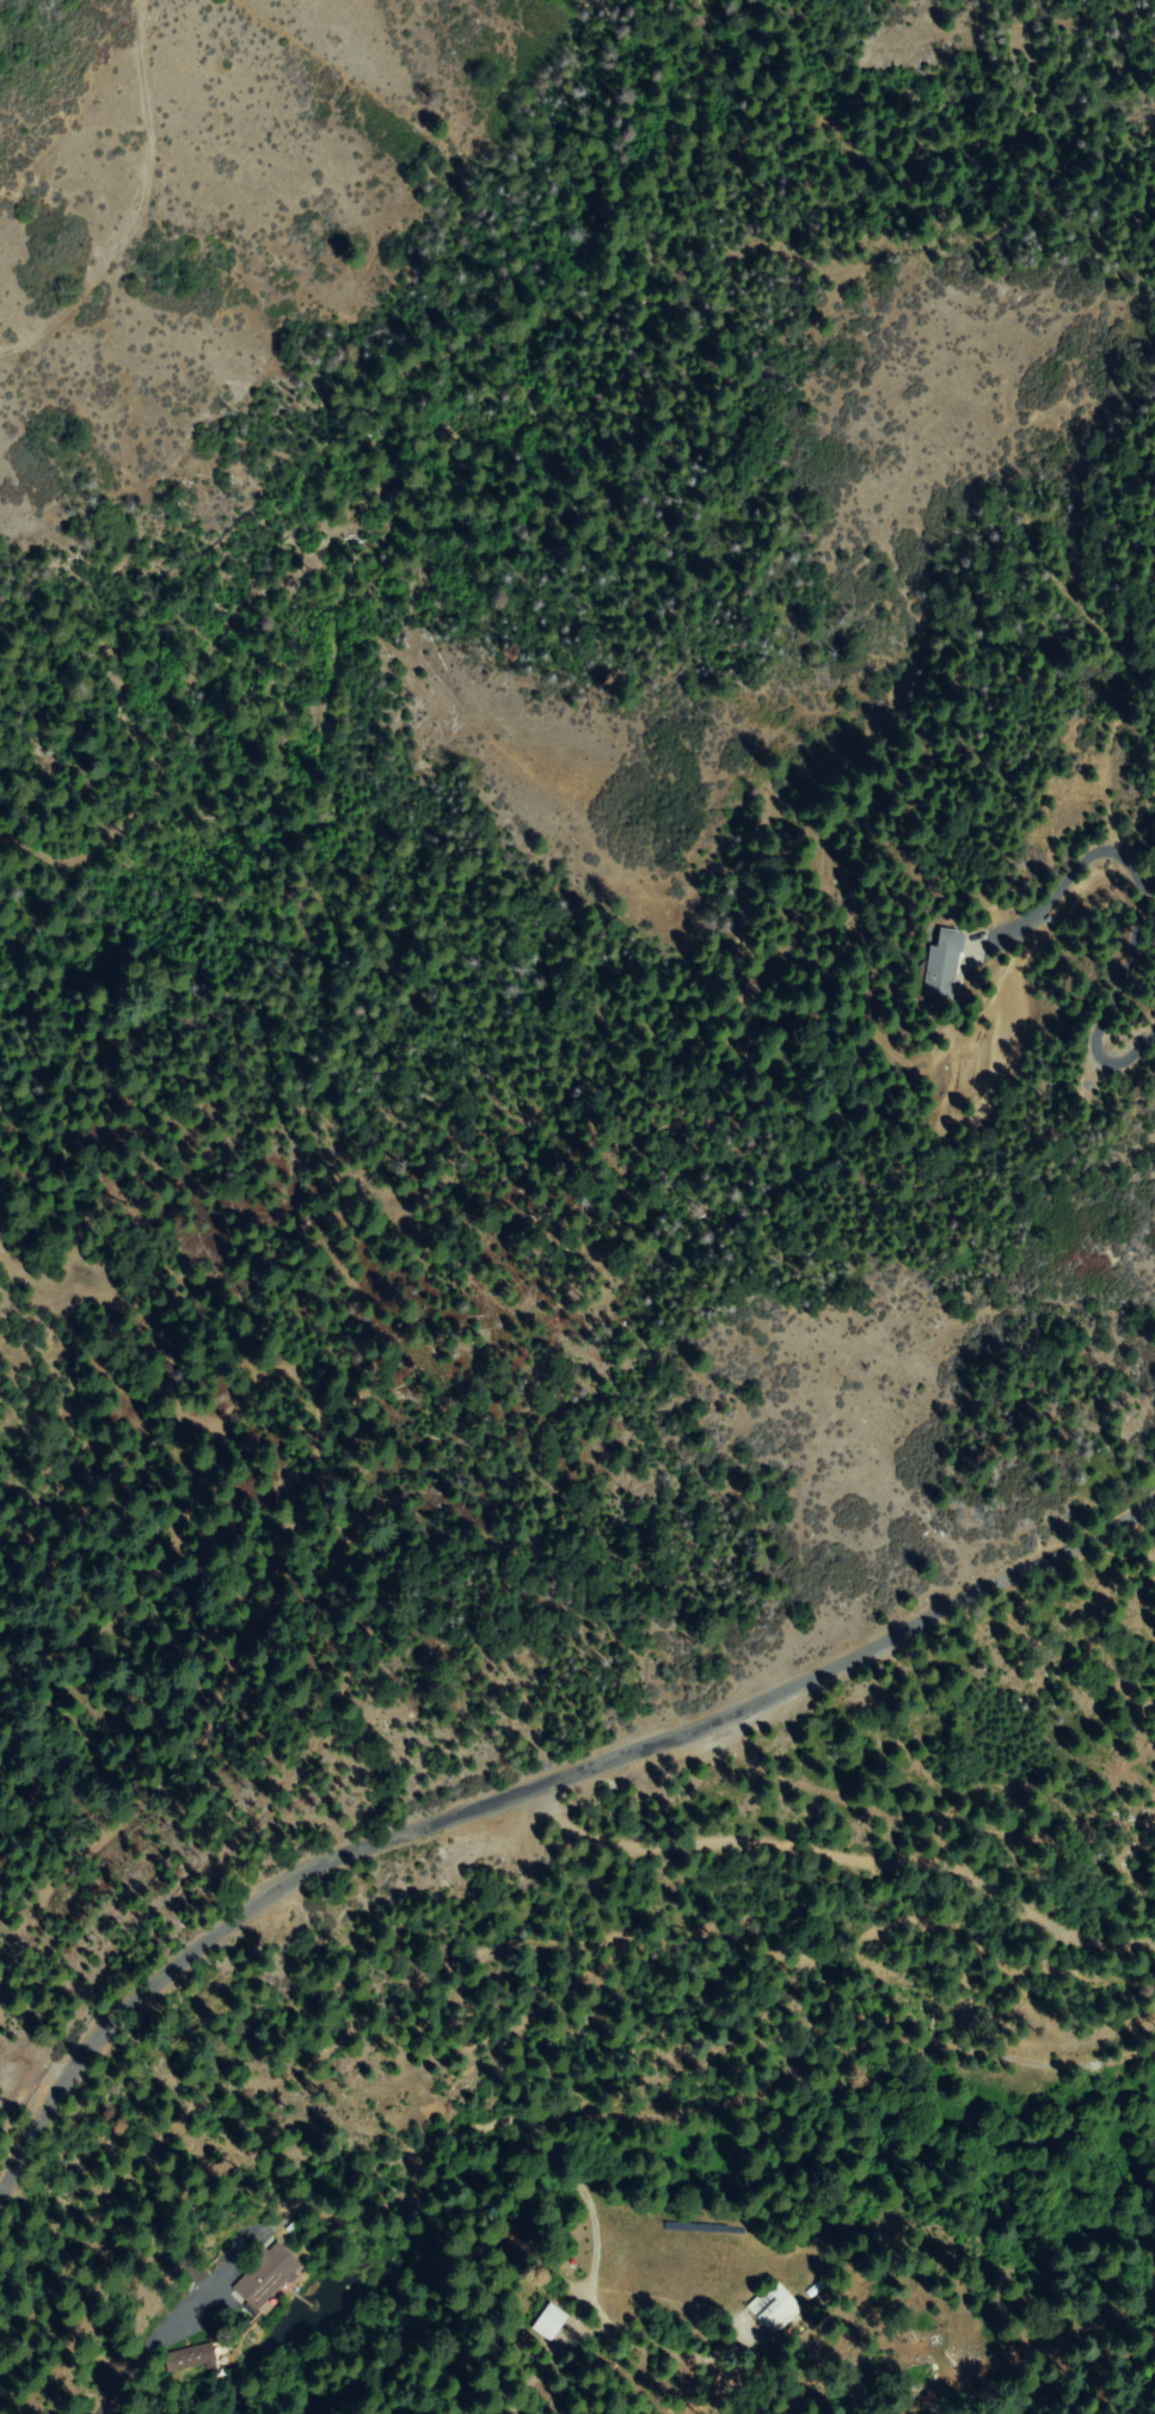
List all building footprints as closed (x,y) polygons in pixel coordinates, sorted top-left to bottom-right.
[(960,935),(950,999),(923,994),(932,947),(938,948),(940,932),(960,935)] [(253,2269),(246,2260),(262,2248),(266,2254),(278,2243),(301,2272),(270,2297),(276,2304),(259,2318),(233,2286),(253,2269)] [(821,2280),(825,2285),(811,2298),(806,2293),(821,2280)] [(750,2310),(778,2284),(801,2310),(775,2335),(750,2310)] [(533,2332),(553,2304),(570,2317),(548,2344),(533,2332)] [(214,2363),(170,2372),(166,2354),(210,2345),(214,2363)]
